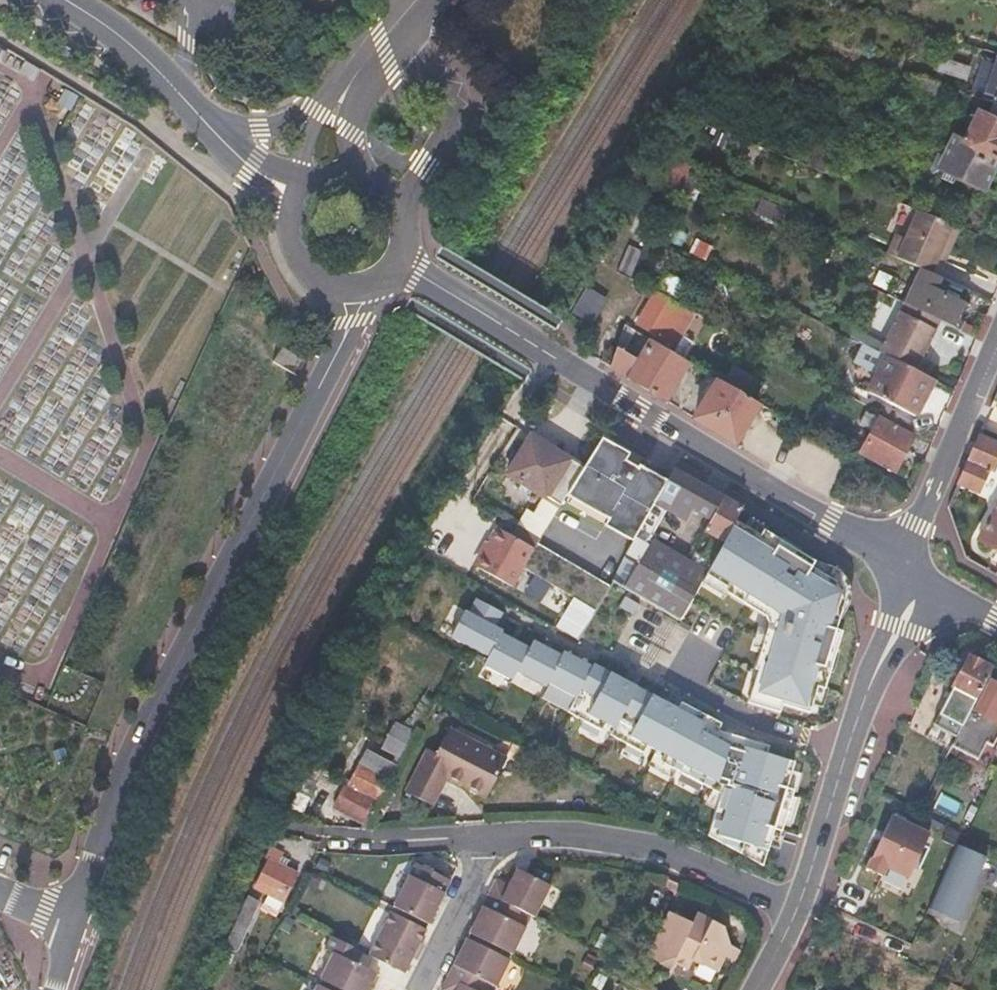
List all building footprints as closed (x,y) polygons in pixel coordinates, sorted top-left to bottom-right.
[(992,58),(978,98),(992,103),(996,105),(996,60),(992,58)] [(948,103),(953,90),(919,78),(914,91),(948,103)] [(995,163),(996,160),(996,105),(992,103),(985,117),(976,113),(961,146),(995,163)] [(983,191),(995,163),(961,146),(950,140),(941,159),(933,155),(927,170),(929,176),(948,185),(953,177),(983,191)] [(957,255),(967,232),(933,219),(925,216),(913,245),(903,240),(895,259),(916,268),(938,278),(946,262),(950,252),(957,255)] [(628,265),(645,222),(635,217),(616,261),(628,265)] [(641,244),(635,261),(647,266),(654,250),(641,244)] [(953,265),(957,255),(950,252),(946,262),(953,265)] [(937,321),(952,328),(963,305),(957,303),(941,295),(947,282),(938,278),(916,268),(900,303),(902,304),(926,316),(937,321)] [(957,303),(964,289),(947,282),(941,295),(957,303)] [(671,335),(687,308),(652,287),(633,319),(658,334),(654,340),(680,355),(687,344),(671,335)] [(584,290),(572,317),(593,327),(606,300),(584,290)] [(927,341),(937,321),(926,316),(902,304),(878,353),(885,356),(912,370),(923,348),(927,341)] [(690,362),(680,355),(654,340),(650,338),(638,358),(618,347),(612,368),(667,401),(690,362)] [(932,344),(927,341),(923,348),(929,351),(932,344)] [(296,375),(303,360),(284,348),(275,362),(296,375)] [(917,416),(935,381),(912,370),(885,356),(867,391),(917,416)] [(735,365),(725,382),(747,396),(758,378),(735,365)] [(725,382),(721,380),(717,378),(693,418),(710,428),(735,443),(758,402),(747,396),(725,382)] [(858,453),(891,471),(910,438),(878,418),(858,453)] [(525,510),(516,525),(539,539),(567,493),(582,469),(527,436),(504,473),(543,497),(533,514),(525,510)] [(957,484),(976,492),(985,472),(989,474),(996,455),(996,447),(976,439),(963,470),(957,484)] [(598,442),(582,469),(567,493),(610,518),(608,520),(619,526),(633,502),(629,500),(644,473),(637,469),(616,457),(617,454),(598,442)] [(653,503),(666,480),(639,466),(637,469),(644,473),(629,500),(633,502),(619,526),(635,535),(636,534),(642,522),(653,503)] [(720,497),(673,470),(671,473),(666,480),(653,503),(653,504),(684,521),(690,510),(708,519),(720,497)] [(720,497),(708,519),(708,521),(702,531),(721,543),(734,520),(740,509),(720,497)] [(976,538),(996,550),(996,502),(976,538)] [(759,535),(734,520),(721,543),(704,573),(726,586),(724,590),(765,614),(770,625),(754,668),(757,669),(748,702),(782,712),(784,704),(810,711),(818,685),(825,687),(831,666),(825,664),(830,648),(836,650),(842,628),(836,627),(844,598),(836,578),(811,564),(814,558),(796,548),(793,553),(778,545),(781,539),(762,529),(759,535)] [(509,591),(522,568),(529,554),(531,551),(495,529),(471,569),(509,591)] [(635,535),(621,560),(628,564),(640,543),(643,545),(647,540),(636,534),(635,535)] [(522,568),(594,608),(609,581),(574,562),(538,540),(531,551),(529,554),(522,568)] [(677,621),(704,573),(685,562),(649,542),(634,568),(622,589),(677,621)] [(621,560),(609,581),(622,589),(634,568),(628,564),(621,560)] [(709,838),(765,867),(777,831),(782,833),(796,790),(788,787),(796,762),(768,753),(770,746),(719,730),(721,723),(680,702),(673,716),(660,709),(664,702),(633,686),(629,694),(617,687),(621,680),(591,664),(589,667),(560,652),(558,656),(529,641),(525,649),(497,634),(498,632),(491,628),(498,614),(472,600),(464,616),(460,614),(446,640),(484,660),(480,669),(509,684),(513,675),(543,690),(545,686),(573,700),(565,715),(600,732),(603,725),(612,730),(608,737),(643,754),(646,747),(664,756),(660,763),(721,795),(709,838)] [(971,710),(991,669),(967,657),(935,723),(958,735),(971,710)] [(996,732),(996,685),(990,681),(975,712),(971,710),(958,735),(953,746),(976,757),(984,740),(992,743),(996,732)] [(364,821),(361,829),(366,829),(374,815),(380,804),(416,736),(395,725),(381,749),(397,757),(393,765),(368,752),(336,807),(364,821)] [(462,787),(460,789),(485,803),(506,762),(448,732),(435,757),(427,753),(405,795),(432,810),(444,785),(448,780),(462,787)] [(459,792),(460,789),(462,787),(448,780),(444,785),(459,792)] [(976,811),(982,797),(955,784),(949,799),(976,811)] [(380,804),(374,815),(381,818),(387,808),(380,804)] [(910,878),(930,834),(892,817),(868,870),(884,877),(888,868),(910,878)] [(988,858),(958,845),(930,910),(960,922),(988,858)] [(270,850),(265,860),(269,862),(278,866),(282,855),(270,850)] [(278,866),(269,862),(255,889),(281,903),(295,875),(278,866)] [(415,862),(393,906),(428,924),(450,880),(415,862)] [(523,910),(537,917),(553,884),(521,868),(511,885),(498,878),(490,893),(523,910)] [(470,933),(513,955),(528,927),(517,921),(523,910),(490,893),(470,933)] [(248,900),(225,947),(237,954),(261,906),(248,900)] [(390,911),(367,955),(383,964),(403,974),(426,929),(390,911)] [(696,965),(719,977),(732,951),(727,934),(701,920),(696,929),(674,918),(650,961),(674,973),(677,966),(691,974),(696,965)] [(332,937),(325,951),(333,956),(322,979),(343,989),(370,989),(378,975),(357,965),(363,953),(332,937)] [(448,977),(475,989),(482,989),(486,982),(497,988),(511,960),(468,939),(448,977)] [(448,977),(442,989),(475,989),(448,977)] [(602,989),(614,989),(617,984),(604,978),(598,988),(602,989)]
